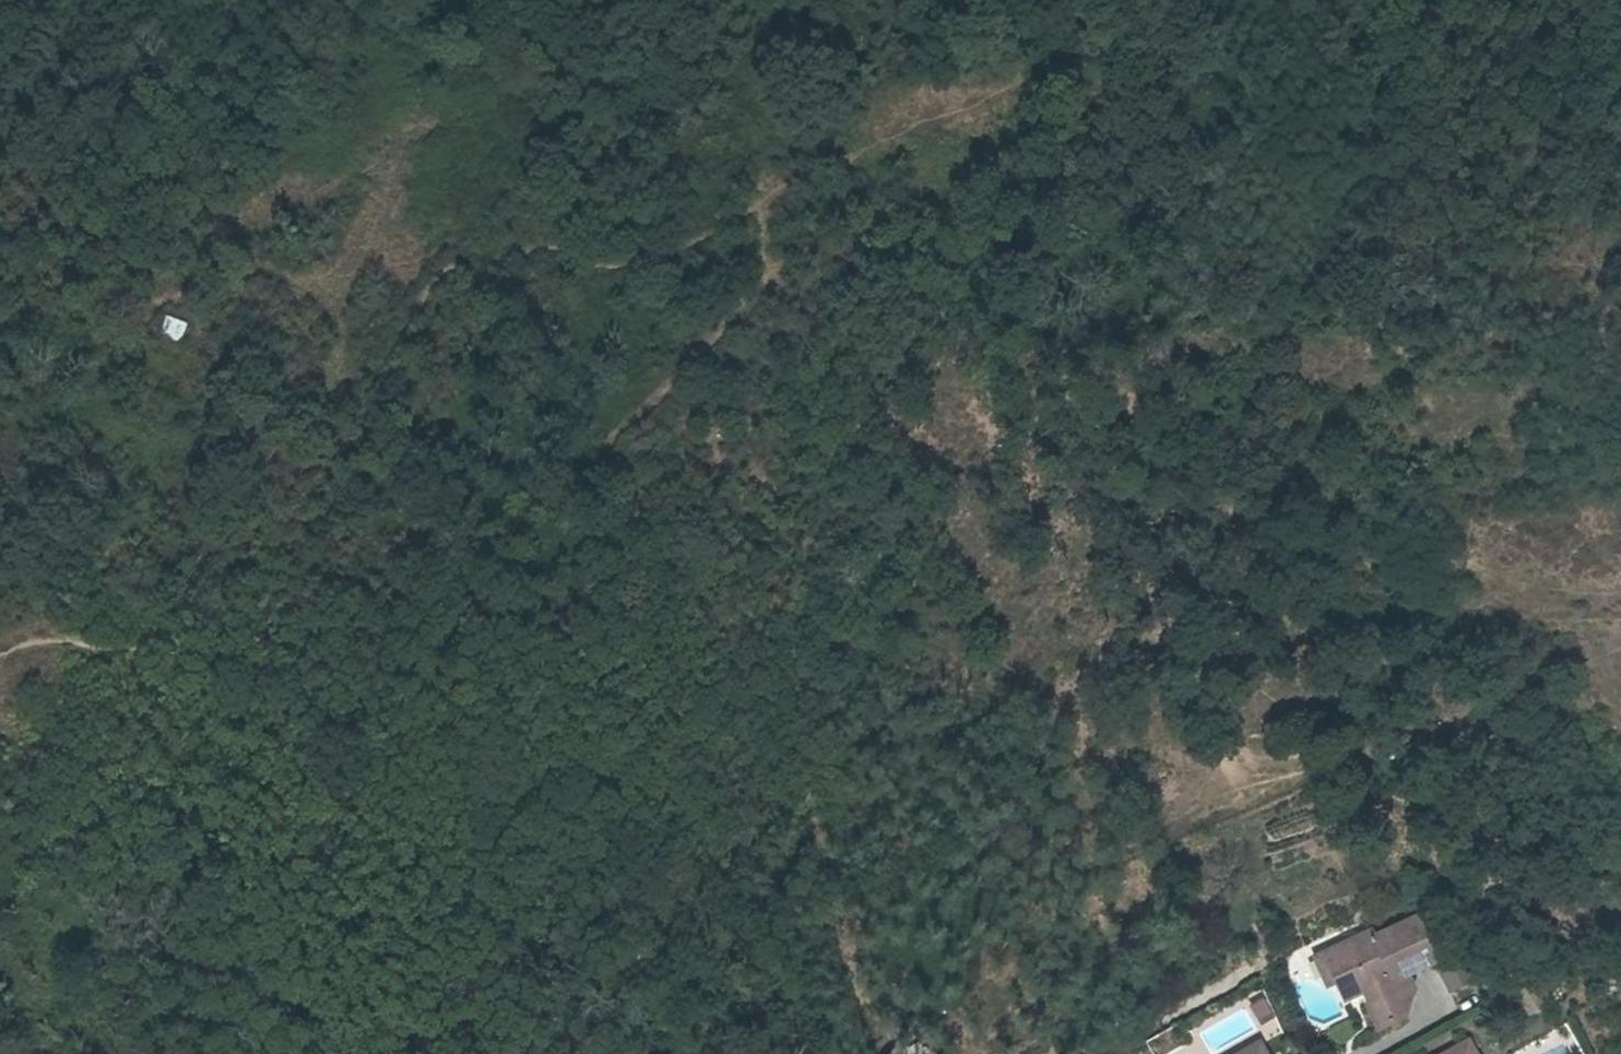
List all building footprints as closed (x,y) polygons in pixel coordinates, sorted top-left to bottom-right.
[(155,336),(177,344),(186,323),(163,314),(155,336)] [(1347,976),(1354,993),(1362,1010),(1384,1001),(1387,1009),(1385,1015),(1396,1041),(1422,1029),(1425,1023),(1420,1012),(1430,1007),(1431,1004),(1425,988),(1456,974),(1437,930),(1393,948),(1394,951),(1384,956),(1345,973),(1347,976)] [(1341,998),(1354,993),(1347,976),(1345,973),(1384,956),(1394,951),(1393,948),(1389,940),(1328,966),(1341,998)] [(1247,1005),(1257,1023),(1271,1015),(1261,997),(1247,1005)]
